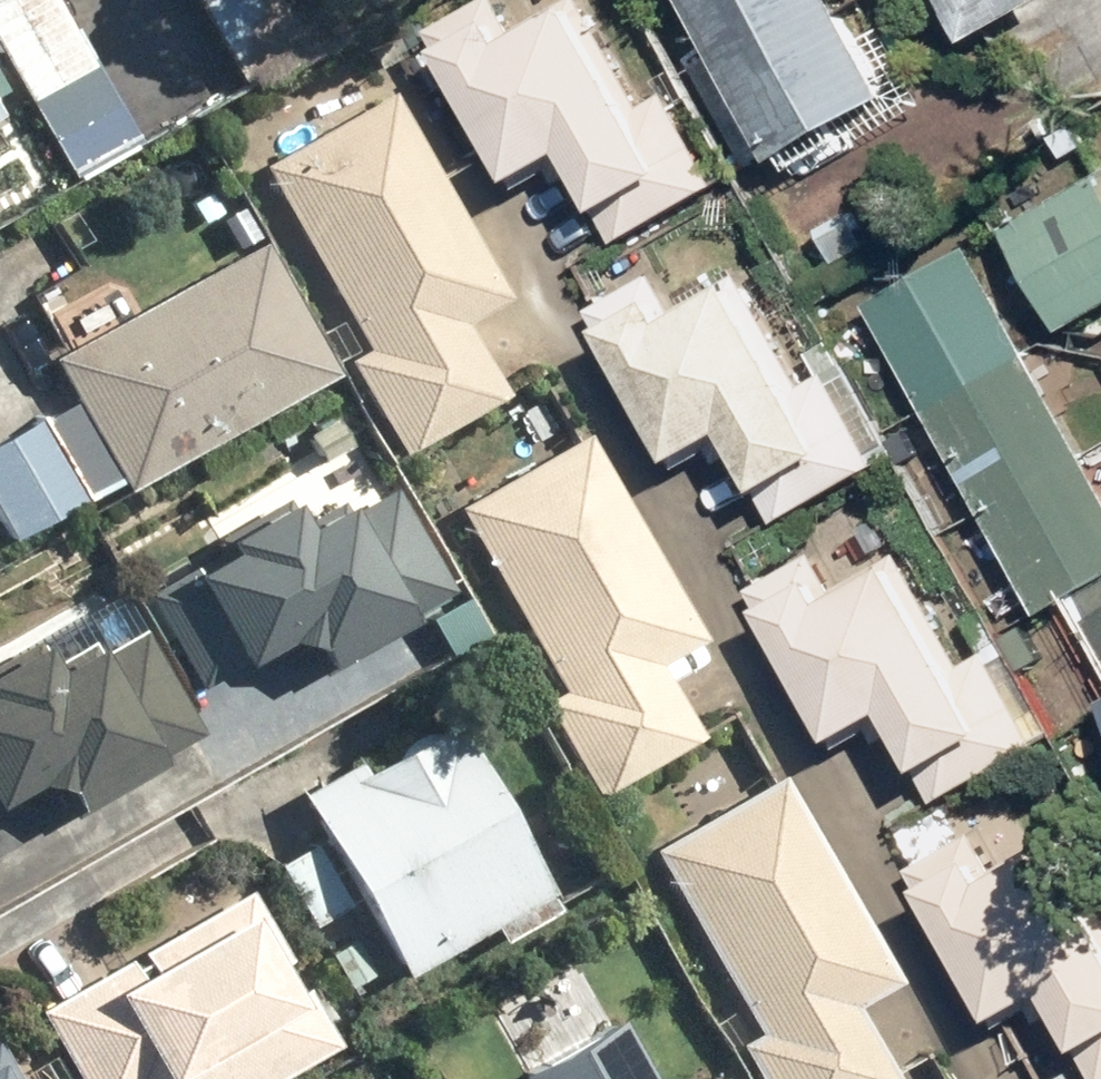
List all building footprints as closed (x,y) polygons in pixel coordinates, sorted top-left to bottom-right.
[(66,182),(131,145),(50,0),(0,0),(0,65),(66,182)] [(230,82),(297,45),(272,0),(185,0),(230,82)] [(762,155),(881,94),(831,0),(680,0),(762,155)] [(601,205),(595,208),(616,245),(717,187),(696,150),(695,151),(661,91),(631,108),(575,5),(500,46),(487,22),(437,49),(506,175),(509,174),(514,183),(571,152),(601,205)] [(259,168),(352,350),(337,357),(384,453),(490,402),(445,310),(490,288),(393,99),(259,168)] [(1019,226),(1071,323),(1100,307),(1100,183),(1019,226)] [(34,356),(113,495),(312,382),(233,243),(34,356)] [(1023,586),(1100,544),(1100,482),(980,262),(876,318),(1023,586)] [(761,481),(755,485),(776,522),(877,464),(855,427),(854,427),(821,368),(791,385),(734,282),(659,322),(646,298),(597,325),(665,452),(669,450),(674,460),(731,428),(761,481)] [(6,539),(72,505),(34,430),(0,447),(0,528),(6,539)] [(452,504),(545,687),(531,694),(578,790),(683,739),(639,647),(683,625),(586,436),(452,504)] [(269,645),(291,683),(435,599),(415,566),(418,564),(389,511),(387,512),(359,467),(139,599),(173,656),(200,641),(217,673),(269,645)] [(914,768),(908,771),(929,808),(1030,750),(1009,713),(1008,714),(974,654),(944,671),(888,568),(813,609),(800,585),(750,611),(819,738),(822,736),(827,746),(884,715),(914,768)] [(56,819),(199,735),(180,702),(182,700),(153,647),(151,648),(124,603),(0,677),(0,798),(33,781),(56,819)] [(1096,615),(1100,623),(1093,628),(1100,642),(1100,612),(1096,615)] [(438,716),(287,791),(381,979),(532,904),(438,716)] [(740,1031),(726,1038),(745,1078),(876,1078),(834,992),(878,970),(781,781),(647,849),(740,1031)] [(1074,1055),(1088,1078),(1100,1078),(1100,938),(1054,852),(979,893),(966,869),(916,895),(985,1022),(988,1021),(993,1030),(1050,999),(1080,1052),(1074,1055)] [(274,979),(230,905),(39,1016),(76,1078),(278,1078),(320,1056),(277,978),(274,979)] [(606,1023),(504,1074),(507,1078),(634,1078),(606,1023)]
